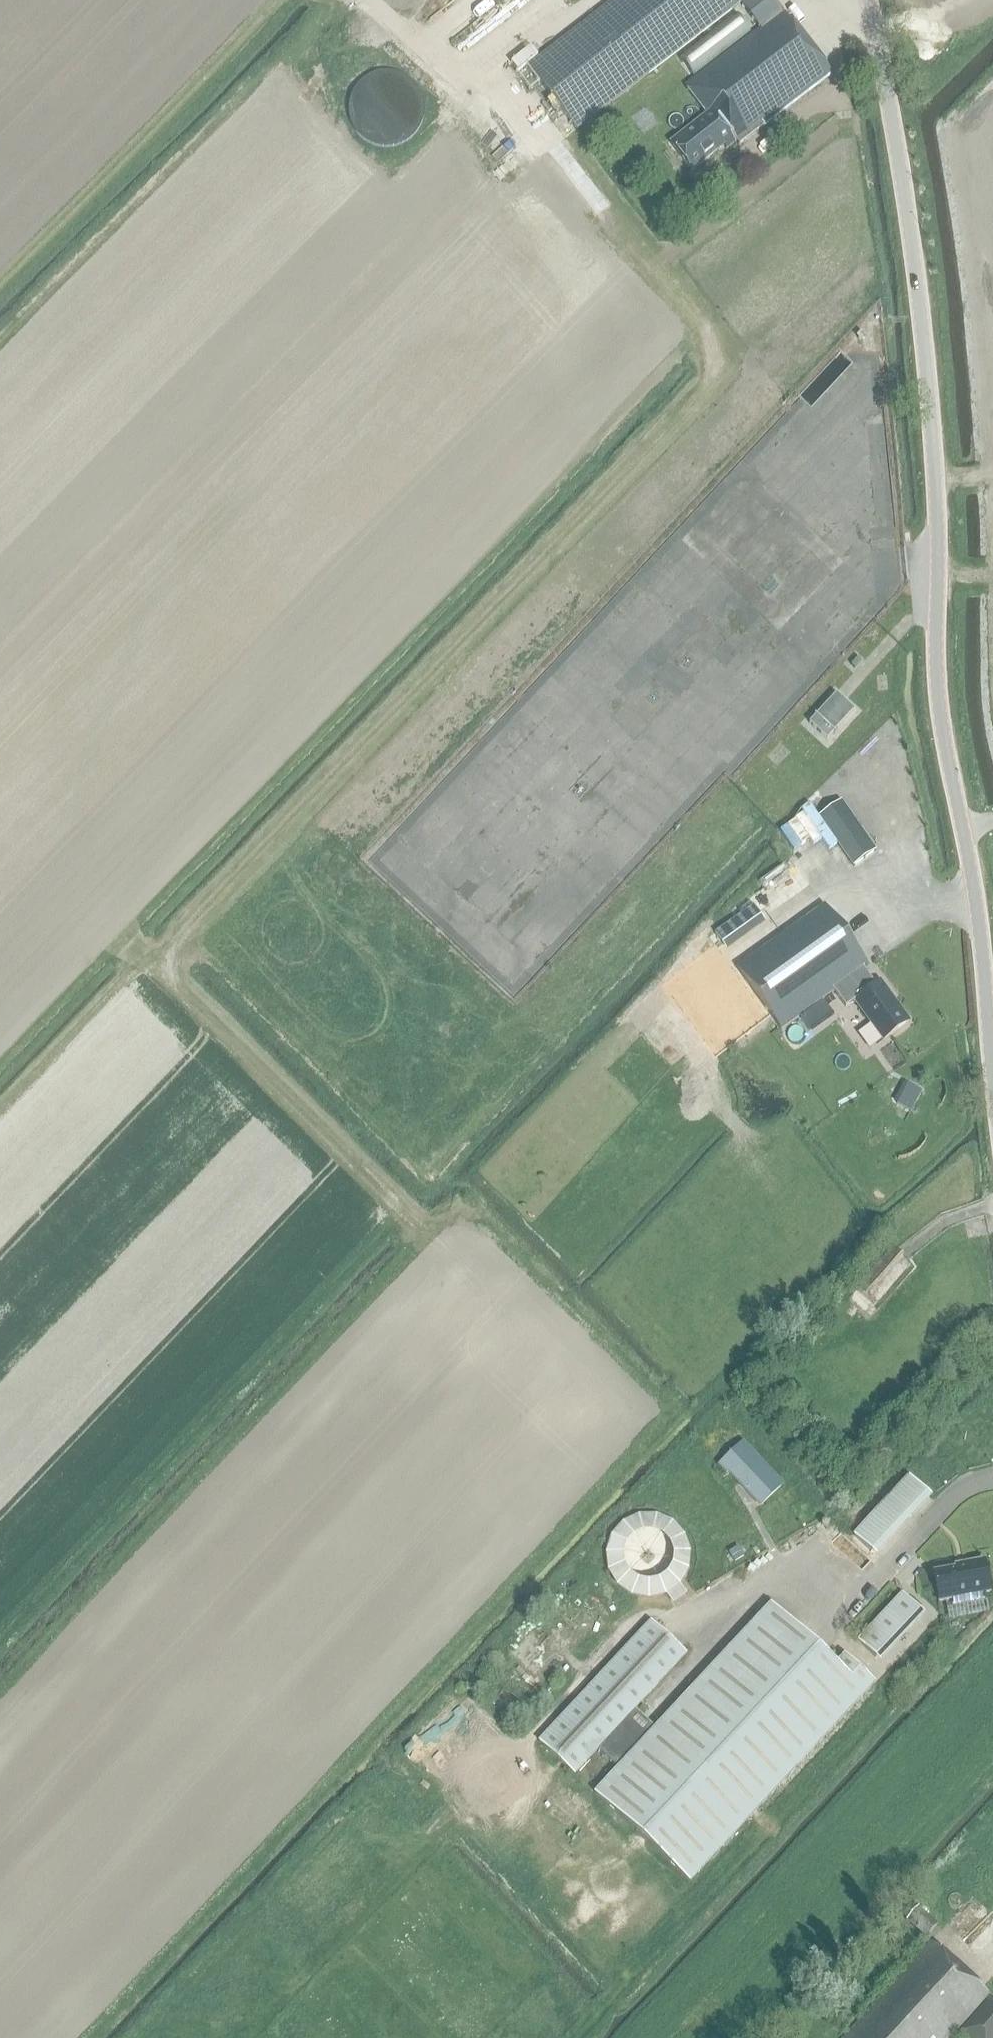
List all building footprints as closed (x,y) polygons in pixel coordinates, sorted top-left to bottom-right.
[(820,59),(773,0),(615,0),(529,66),(579,129),(741,4),(762,31),(686,90),(708,117),(672,146),(694,173),(726,147),(728,150),(737,143),(741,147),(832,75),(820,59)] [(750,32),(736,14),(678,58),(692,76),(750,32)] [(852,711),(835,695),(808,723),(826,740),(852,711)] [(853,868),(874,852),(839,803),(818,818),(853,868)] [(762,889),(730,907),(738,920),(785,894),(779,884),(795,875),(788,862),(757,879),(762,889)] [(781,1032),(835,993),(845,1007),(854,1001),(854,1002),(882,1040),(907,1023),(880,984),(874,988),(863,972),(868,969),(823,907),(736,970),(781,1032)] [(724,938),(740,928),(734,919),(719,929),(724,938)] [(907,1084),(897,1104),(911,1111),(921,1092),(907,1084)] [(739,1462),(728,1473),(758,1505),(779,1485),(742,1447),(733,1455),(739,1462)] [(873,1553),(932,1495),(909,1472),(850,1530),(873,1553)] [(743,1557),(737,1547),(728,1552),(734,1562),(743,1557)] [(955,1571),(933,1574),(938,1602),(989,1593),(984,1562),(954,1567),(955,1571)] [(910,1604),(900,1595),(858,1641),(877,1659),(919,1612),(917,1610),(922,1605),(915,1599),(910,1604)] [(874,1684),(844,1656),(835,1665),(770,1605),(655,1728),(626,1701),(677,1646),(651,1621),(539,1741),(574,1774),(597,1749),(618,1768),(594,1793),(689,1881),(874,1684)] [(710,1638),(720,1649),(744,1626),(733,1615),(710,1638)] [(936,1927),(917,1910),(906,1923),(925,1940),(936,1927)] [(930,1942),(844,2037),(949,2037),(957,2029),(968,2037),(992,2037),(992,1999),(930,1942)]
